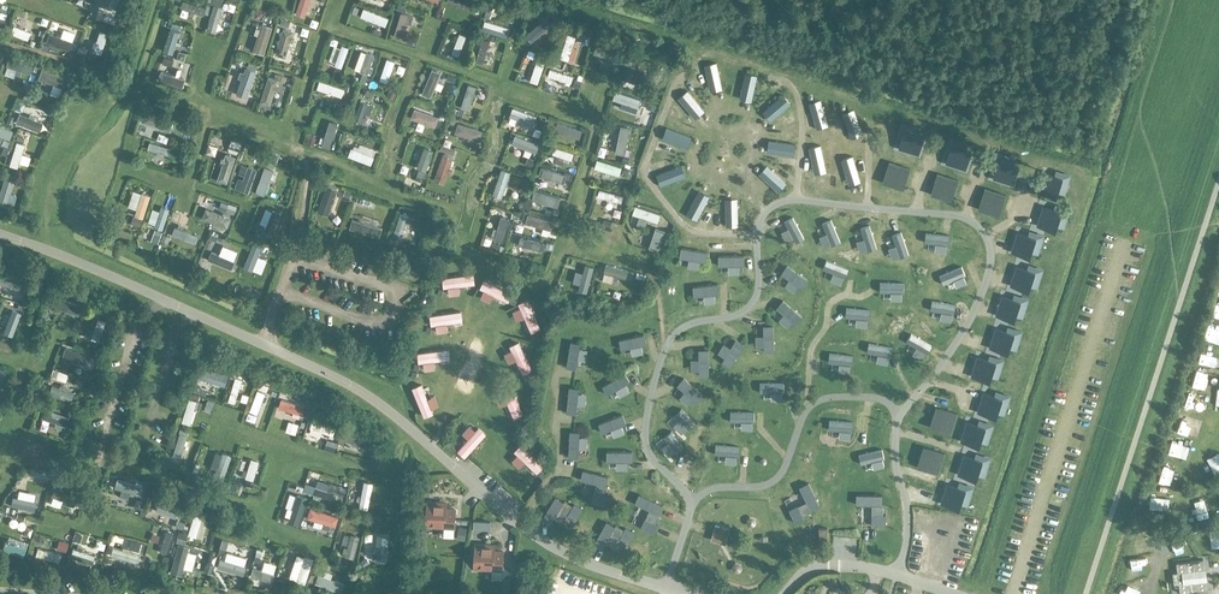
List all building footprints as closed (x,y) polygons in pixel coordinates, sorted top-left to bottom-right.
[(105,20),(112,22),(119,0),(111,0),(105,20)] [(179,8),(203,15),(205,7),(182,0),(179,8)] [(296,15),(304,18),(309,0),(301,0),(296,15)] [(472,0),(448,0),(447,3),(471,10),(474,1),(472,0)] [(475,3),(472,11),(478,13),(481,5),(475,3)] [(207,31),(217,34),(224,9),(214,6),(207,31)] [(363,8),(360,16),(386,26),(389,18),(363,8)] [(15,10),(13,20),(22,22),(23,12),(15,10)] [(410,16),(401,13),(394,36),(403,39),(410,16)] [(280,19),(279,25),(287,28),(289,22),(280,19)] [(527,20),(524,35),(539,39),(543,24),(527,20)] [(510,28),(485,21),(483,28),(508,35),(510,28)] [(172,23),(171,29),(178,31),(180,25),(172,23)] [(271,26),(261,23),(254,51),(264,53),(271,26)] [(9,34),(27,40),(30,30),(12,25),(9,34)] [(569,25),(567,31),(574,33),(576,27),(573,26),(569,25)] [(300,26),(299,34),(307,36),(309,28),(300,26)] [(294,32),(283,29),(275,55),(286,58),(294,32)] [(107,33),(100,31),(93,52),(100,54),(107,33)] [(174,53),(180,33),(170,31),(165,50),(174,53)] [(486,33),(485,38),(495,41),(496,36),(486,33)] [(46,44),(68,51),(71,41),(49,34),(46,44)] [(560,59),(570,62),(577,37),(567,34),(560,59)] [(466,37),(459,35),(453,54),(460,56),(466,37)] [(483,65),(490,43),(482,40),(475,62),(483,65)] [(447,54),(449,47),(442,44),(439,51),(447,54)] [(618,51),(595,44),(592,54),(616,61),(618,51)] [(342,46),(334,65),(342,68),(350,49),(342,46)] [(620,52),(618,59),(624,61),(628,48),(621,46),(619,52),(620,52)] [(375,56),(367,52),(359,71),(368,74),(375,56)] [(634,81),(641,58),(632,55),(625,78),(634,81)] [(5,66),(30,75),(33,66),(8,57),(5,66)] [(164,58),(162,64),(171,67),(173,61),(164,58)] [(396,62),(387,59),(379,79),(388,82),(396,62)] [(249,61),(246,68),(254,71),(257,64),(249,61)] [(538,84),(544,64),(535,61),(529,82),(538,84)] [(710,91),(722,88),(716,63),(704,66),(710,91)] [(67,79),(41,69),(37,80),(63,89),(67,79)] [(335,69),(331,80),(337,82),(341,71),(335,69)] [(236,94),(247,98),(256,74),(245,70),(236,94)] [(422,94),(431,98),(441,73),(432,70),(422,94)] [(550,70),(548,78),(570,84),(573,76),(550,70)] [(185,78),(161,71),(159,80),(183,87),(185,78)] [(738,101),(751,103),(757,75),(744,72),(738,101)] [(275,74),(273,79),(277,80),(284,82),(286,78),(275,74)] [(362,74),(359,83),(367,86),(369,77),(362,74)] [(278,83),(268,80),(262,103),(272,106),(278,83)] [(344,80),(342,88),(344,89),(353,92),(355,83),(344,80)] [(575,80),(573,87),(578,89),(581,81),(575,80)] [(344,89),(320,81),(317,90),(341,97),(344,89)] [(469,84),(461,108),(470,111),(477,87),(469,84)] [(366,90),(364,96),(371,99),(374,92),(366,90)] [(388,91),(385,97),(393,100),(396,94),(388,91)] [(639,106),(641,98),(616,91),(613,99),(639,106)] [(695,117),(703,110),(687,91),(679,98),(695,117)] [(24,94),(23,98),(34,103),(36,99),(24,94)] [(783,95),(763,113),(771,122),(792,105),(783,95)] [(361,121),(365,101),(357,99),(353,119),(361,121)] [(817,129),(828,126),(819,99),(808,102),(817,129)] [(648,103),(646,108),(654,111),(656,106),(648,103)] [(513,108),(510,117),(534,125),(537,116),(513,108)] [(411,120),(435,128),(438,117),(414,109),(411,120)] [(851,139),(862,135),(854,109),(842,113),(851,139)] [(142,124),(169,131),(172,119),(145,112),(142,124)] [(43,123),(19,114),(16,123),(39,132),(43,123)] [(448,114),(445,122),(455,125),(457,117),(448,114)] [(8,116),(7,122),(13,124),(15,118),(8,116)] [(538,119),(536,125),(543,128),(545,121),(538,119)] [(557,122),(548,119),(547,125),(555,128),(557,122)] [(185,122),(183,130),(191,133),(193,124),(185,122)] [(898,149),(918,155),(924,136),(919,135),(921,128),(901,122),(896,137),(901,138),(898,149)] [(483,131),(458,123),(454,134),(480,141),(483,131)] [(563,125),(560,134),(579,141),(582,131),(563,125)] [(615,154),(626,156),(631,128),(620,126),(615,154)] [(12,131),(0,127),(0,136),(9,140),(12,131)] [(688,147),(692,138),(668,129),(664,138),(688,147)] [(309,133),(305,143),(311,146),(315,135),(309,133)] [(512,144),(537,153),(540,145),(515,136),(512,144)] [(945,163),(965,170),(971,151),(966,149),(968,143),(948,136),(943,151),(948,153),(945,163)] [(795,144),(768,140),(766,153),(794,157),(795,144)] [(148,150),(168,156),(170,146),(150,141),(148,150)] [(18,143),(9,166),(16,169),(25,146),(18,143)] [(846,156),(846,143),(829,143),(829,157),(846,156)] [(373,154),(358,151),(360,145),(350,144),(347,157),(372,162),(373,154)] [(441,145),(439,151),(452,155),(454,150),(441,145)] [(815,175),(827,172),(821,145),(809,148),(815,175)] [(574,155),(553,147),(551,153),(572,161),(574,155)] [(426,172),(433,151),(424,148),(417,169),(426,172)] [(993,179),(1013,186),(1018,167),(1013,165),(1015,158),(996,152),(991,167),(996,169),(993,179)] [(454,158),(443,154),(434,180),(445,183),(454,158)] [(236,158),(226,155),(218,180),(227,183),(236,158)] [(850,186),(861,183),(852,156),(841,159),(850,186)] [(268,157),(265,165),(271,167),(274,160),(268,157)] [(528,158),(525,165),(532,168),(535,161),(528,158)] [(623,168),(596,159),(593,166),(620,175),(623,168)] [(909,168),(889,162),(883,180),(904,186),(909,168)] [(237,179),(233,189),(247,194),(255,170),(240,165),(237,174),(243,176),(241,180),(237,179)] [(780,191),(787,183),(768,166),(760,174),(780,191)] [(566,176),(541,167),(538,175),(563,184),(566,176)] [(623,169),(621,175),(627,177),(630,169),(624,167),(623,169)] [(686,178),(683,167),(658,174),(661,185),(686,178)] [(257,192),(266,195),(274,171),(265,168),(257,192)] [(511,172),(501,169),(492,195),(501,199),(511,172)] [(1062,177),(1053,175),(1043,172),(1037,192),(1056,198),(1058,193),(1062,177)] [(957,180),(937,173),(931,191),(952,197),(957,180)] [(4,179),(0,191),(0,204),(7,206),(14,182),(4,179)] [(522,180),(519,187),(526,189),(528,182),(522,180)] [(319,212),(329,215),(337,188),(327,185),(319,212)] [(269,195),(277,198),(280,191),(272,188),(269,195)] [(1005,194),(985,188),(979,206),(999,212),(1005,194)] [(345,189),(342,196),(350,198),(352,191),(345,189)] [(624,196),(600,189),(597,197),(622,204),(624,196)] [(561,200),(533,191),(530,200),(558,210),(561,200)] [(708,197),(698,191),(687,213),(697,218),(708,197)] [(135,215),(143,218),(150,196),(142,193),(135,215)] [(737,199),(724,200),(726,226),(738,225),(737,199)] [(521,209),(522,201),(512,200),(511,207),(521,209)] [(526,201),(524,208),(530,210),(532,203),(526,201)] [(228,204),(225,212),(233,215),(235,207),(228,204)] [(1055,232),(1056,227),(1061,212),(1053,209),(1043,205),(1036,226),(1055,232)] [(636,206),(633,214),(658,222),(661,214),(636,206)] [(160,207),(154,228),(162,230),(169,209),(160,207)] [(175,208),(172,217),(179,220),(182,211),(175,208)] [(203,219),(227,227),(231,217),(207,209),(203,219)] [(266,231),(274,234),(281,214),(272,211),(266,231)] [(392,239),(401,242),(408,217),(399,214),(392,239)] [(555,224),(528,215),(525,223),(552,233),(555,224)] [(510,218),(501,216),(495,240),(504,243),(510,218)] [(133,217),(130,224),(139,226),(141,220),(133,217)] [(796,243),(804,239),(792,217),(784,221),(796,243)] [(831,246),(840,243),(830,218),(822,221),(831,246)] [(379,237),(382,228),(352,220),(350,228),(379,237)] [(869,252),(878,249),(869,225),(860,228),(869,252)] [(172,234),(198,244),(201,236),(175,226),(172,234)] [(256,230),(253,235),(261,238),(263,234),(256,230)] [(154,231),(150,242),(157,245),(161,233),(154,231)] [(910,256),(901,232),(892,235),(901,259),(910,256)] [(1036,238),(1027,235),(1017,232),(1010,252),(1029,258),(1031,253),(1036,238)] [(948,246),(949,235),(926,233),(925,243),(948,246)] [(163,235),(161,242),(167,244),(169,237),(163,235)] [(545,242),(520,236),(518,247),(542,253),(545,242)] [(547,242),(545,248),(552,251),(554,244),(547,242)] [(244,268),(252,271),(261,247),(253,244),(244,268)] [(707,253),(682,248),(680,257),(705,262),(707,253)] [(208,261),(231,270),(235,262),(211,253),(208,261)] [(944,254),(945,268),(964,267),(963,253),(944,254)] [(745,256),(719,257),(719,267),(745,266),(745,256)] [(851,269),(825,260),(822,269),(848,278),(851,269)] [(579,291),(587,293),(594,267),(586,265),(579,291)] [(716,281),(716,265),(697,266),(697,282),(716,281)] [(606,266),(604,274),(626,280),(628,272),(606,266)] [(809,280),(787,266),(782,274),(804,288),(809,280)] [(1027,269),(1016,266),(1010,286),(1029,292),(1030,287),(1035,272),(1027,269)] [(963,268),(938,277),(941,285),(966,275),(963,268)] [(442,285),(474,283),(474,273),(441,274),(442,285)] [(0,274),(0,283),(21,289),(23,281),(0,274)] [(483,277),(478,289),(509,301),(514,289),(483,277)] [(634,278),(632,285),(641,287),(642,286),(643,280),(636,279),(634,278)] [(693,285),(694,296),(719,294),(718,283),(693,285)] [(904,283),(881,283),(881,292),(904,292),(904,283)] [(528,330),(539,326),(529,296),(518,300),(528,330)] [(1020,302),(1012,299),(1001,296),(995,316),(1014,322),(1016,316),(1020,302)] [(82,305),(57,298),(54,308),(79,315),(82,305)] [(782,299),(775,306),(795,326),(803,319),(782,299)] [(957,306),(932,302),(930,311),(955,315),(957,306)] [(19,304),(17,310),(22,312),(26,313),(28,308),(24,306),(19,304)] [(429,325),(463,319),(461,308),(428,314),(429,325)] [(871,311),(846,308),(845,317),(871,319),(871,311)] [(882,325),(901,324),(901,310),(882,310),(882,325)] [(20,314),(11,311),(4,331),(12,334),(20,314)] [(48,314),(43,316),(46,323),(51,320),(48,314)] [(97,319),(91,339),(99,341),(105,322),(97,319)] [(774,323),(763,324),(763,351),(775,351),(774,323)] [(899,343),(898,328),(881,329),(881,344),(899,343)] [(1006,331),(995,328),(989,348),(1007,354),(1009,348),(1014,334),(1006,331)] [(91,338),(93,330),(84,329),(82,337),(91,338)] [(622,350),(648,344),(646,335),(620,340),(622,350)] [(934,347),(912,335),(908,342),(930,354),(934,347)] [(521,339),(510,342),(520,372),(531,369),(521,339)] [(736,340),(722,362),(731,367),(744,345),(736,340)] [(568,369),(577,370),(580,344),(571,343),(568,369)] [(892,347),(869,343),(867,351),(891,356),(892,347)] [(449,347),(415,351),(416,361),(450,357),(449,347)] [(89,355),(64,348),(62,356),(86,363),(89,355)] [(699,350),(699,376),(709,375),(708,349),(699,350)] [(855,354),(829,351),(828,362),(854,365),(855,354)] [(996,363),(986,360),(977,356),(971,376),(989,383),(991,378),(996,363)] [(874,367),(877,386),(894,384),(891,365),(874,367)] [(228,376),(203,369),(200,378),(226,386),(228,376)] [(53,370),(50,377),(60,380),(62,373),(53,370)] [(625,373),(603,386),(608,395),(630,382),(625,373)] [(243,381),(235,378),(228,399),(237,402),(243,381)] [(677,386),(696,403),(702,395),(684,379),(677,386)] [(512,416),(523,413),(513,382),(502,386),(512,416)] [(785,384),(760,383),(759,392),(784,393),(785,384)] [(73,393),(52,387),(50,395),(71,401),(73,393)] [(567,413),(577,414),(579,389),(569,388),(567,413)] [(265,393),(257,391),(250,413),(258,415),(265,393)] [(1002,398),(994,395),(983,392),(976,412),(995,418),(997,413),(1002,398)] [(1200,410),(1203,400),(1189,396),(1186,405),(1200,410)] [(213,415),(218,403),(208,398),(202,410),(213,415)] [(304,406),(281,399),(278,409),(301,416),(304,406)] [(182,422),(190,424),(197,403),(188,400),(182,422)] [(929,427),(950,434),(957,413),(935,406),(929,427)] [(44,409),(41,418),(65,427),(68,418),(44,409)] [(675,415),(689,430),(695,425),(681,409),(675,415)] [(754,413),(729,412),(729,421),(753,422),(754,413)] [(600,422),(603,432),(627,424),(624,415),(600,422)] [(291,418),(287,428),(297,433),(301,423),(291,418)] [(854,421),(830,420),(829,429),(853,430),(854,421)] [(1187,434),(1191,424),(1178,420),(1175,430),(1187,434)] [(335,428),(311,421),(309,429),(333,436),(335,428)] [(985,428),(975,424),(966,421),(960,441),(979,447),(980,443),(985,428)] [(480,425),(455,448),(464,457),(488,434),(480,425)] [(569,460),(580,460),(580,432),(570,431),(569,460)] [(372,439),(347,432),(345,442),(369,449),(372,439)] [(684,447),(670,432),(663,439),(676,454),(684,447)] [(172,456),(180,458),(186,438),(178,435),(172,456)] [(1171,439),(1167,451),(1181,455),(1185,443),(1171,439)] [(527,462),(535,454),(521,441),(513,449),(527,462)] [(331,442),(328,452),(334,453),(337,444),(331,442)] [(739,447),(715,446),(715,455),(739,456),(739,447)] [(937,474),(944,454),(923,447),(916,467),(937,474)] [(882,451),(860,455),(862,465),(884,460),(882,451)] [(1218,470),(1218,453),(1218,451),(1207,455),(1213,472),(1218,470)] [(633,452),(607,452),(607,461),(633,461),(633,452)] [(216,475),(223,478),(230,456),(222,454),(216,475)] [(976,482),(977,476),(982,461),(974,458),(963,454),(956,476),(976,482)] [(243,468),(245,459),(238,457),(236,467),(243,468)] [(250,460),(244,479),(253,482),(259,462),(250,460)] [(1189,464),(1194,480),(1206,477),(1201,461),(1189,464)] [(1161,467),(1160,480),(1174,480),(1175,468),(1161,467)] [(607,486),(609,476),(583,471),(581,481),(607,486)] [(143,487),(117,480),(114,488),(141,496),(143,487)] [(373,483),(364,482),(360,509),(368,510),(373,483)] [(810,511),(821,506),(809,483),(799,488),(810,511)] [(956,487),(946,484),(940,504),(959,510),(960,505),(965,490),(956,487)] [(334,493),(315,487),(312,496),(332,501),(334,493)] [(77,495),(55,488),(52,497),(74,504),(77,495)] [(663,505),(639,494),(635,504),(658,514),(663,505)] [(297,495),(289,521),(298,524),(306,498),(297,495)] [(857,496),(857,505),(884,507),(884,497),(857,496)] [(159,497),(156,507),(181,515),(184,505),(159,497)] [(13,498),(11,506),(34,511),(36,503),(13,498)] [(348,498),(344,504),(349,506),(352,500),(348,498)] [(556,498),(542,519),(551,525),(565,504),(556,498)] [(1147,514),(1163,512),(1161,498),(1145,501),(1147,514)] [(328,502),(326,508),(332,511),(335,505),(328,502)] [(426,526),(437,527),(455,527),(456,509),(447,509),(447,503),(428,502),(426,526)] [(1177,521),(1187,521),(1188,505),(1177,504),(1177,521)] [(798,506),(789,511),(795,523),(804,519),(798,506)] [(339,516),(311,508),(308,520),(336,528),(339,516)] [(202,517),(194,515),(188,536),(196,539),(202,517)] [(872,516),(872,525),(886,526),(887,516),(872,516)] [(22,537),(31,539),(34,530),(26,528),(27,522),(13,518),(7,540),(20,543),(22,537)] [(607,523),(593,544),(602,550),(616,528),(607,523)] [(467,529),(459,528),(458,540),(465,541),(467,529)] [(827,529),(818,529),(819,543),(827,543),(827,529)] [(166,531),(159,552),(167,555),(174,534),(166,531)] [(87,533),(84,542),(99,548),(102,539),(87,533)] [(152,533),(150,540),(157,542),(159,535),(152,533)] [(387,534),(378,533),(376,561),(385,562),(387,534)] [(352,535),(347,558),(354,560),(359,537),(352,535)] [(1130,549),(1139,552),(1138,554),(1146,557),(1151,542),(1134,536),(1130,549)] [(59,538),(57,545),(69,548),(71,541),(59,538)] [(221,540),(219,548),(225,550),(227,542),(221,540)] [(26,549),(6,542),(3,548),(23,555),(26,549)] [(474,568),(492,569),(503,570),(504,551),(495,551),(495,545),(476,544),(474,568)] [(189,548),(178,545),(170,573),(182,576),(189,548)] [(113,547),(110,556),(135,563),(137,554),(113,547)] [(60,555),(37,548),(35,556),(58,563),(60,555)] [(95,556),(71,549),(69,557),(93,564),(95,556)] [(312,559),(305,556),(296,582),(303,585),(312,559)] [(365,558),(360,562),(365,567),(370,563),(365,558)] [(219,559),(216,568),(243,576),(246,567),(219,559)] [(262,559),(259,568),(271,572),(274,563),(262,559)] [(1207,590),(1206,581),(1203,581),(1202,569),(1204,569),(1203,560),(1176,563),(1178,573),(1173,573),(1174,584),(1179,584),(1180,593),(1207,590)] [(206,564),(203,572),(210,574),(213,566),(206,564)] [(250,577),(272,584),(275,574),(254,567),(250,577)] [(346,584),(318,574),(314,584),(342,593),(346,584)] [(276,579),(274,586),(283,589),(285,582),(276,579)] [(520,591),(520,580),(511,580),(511,590),(520,591)]
